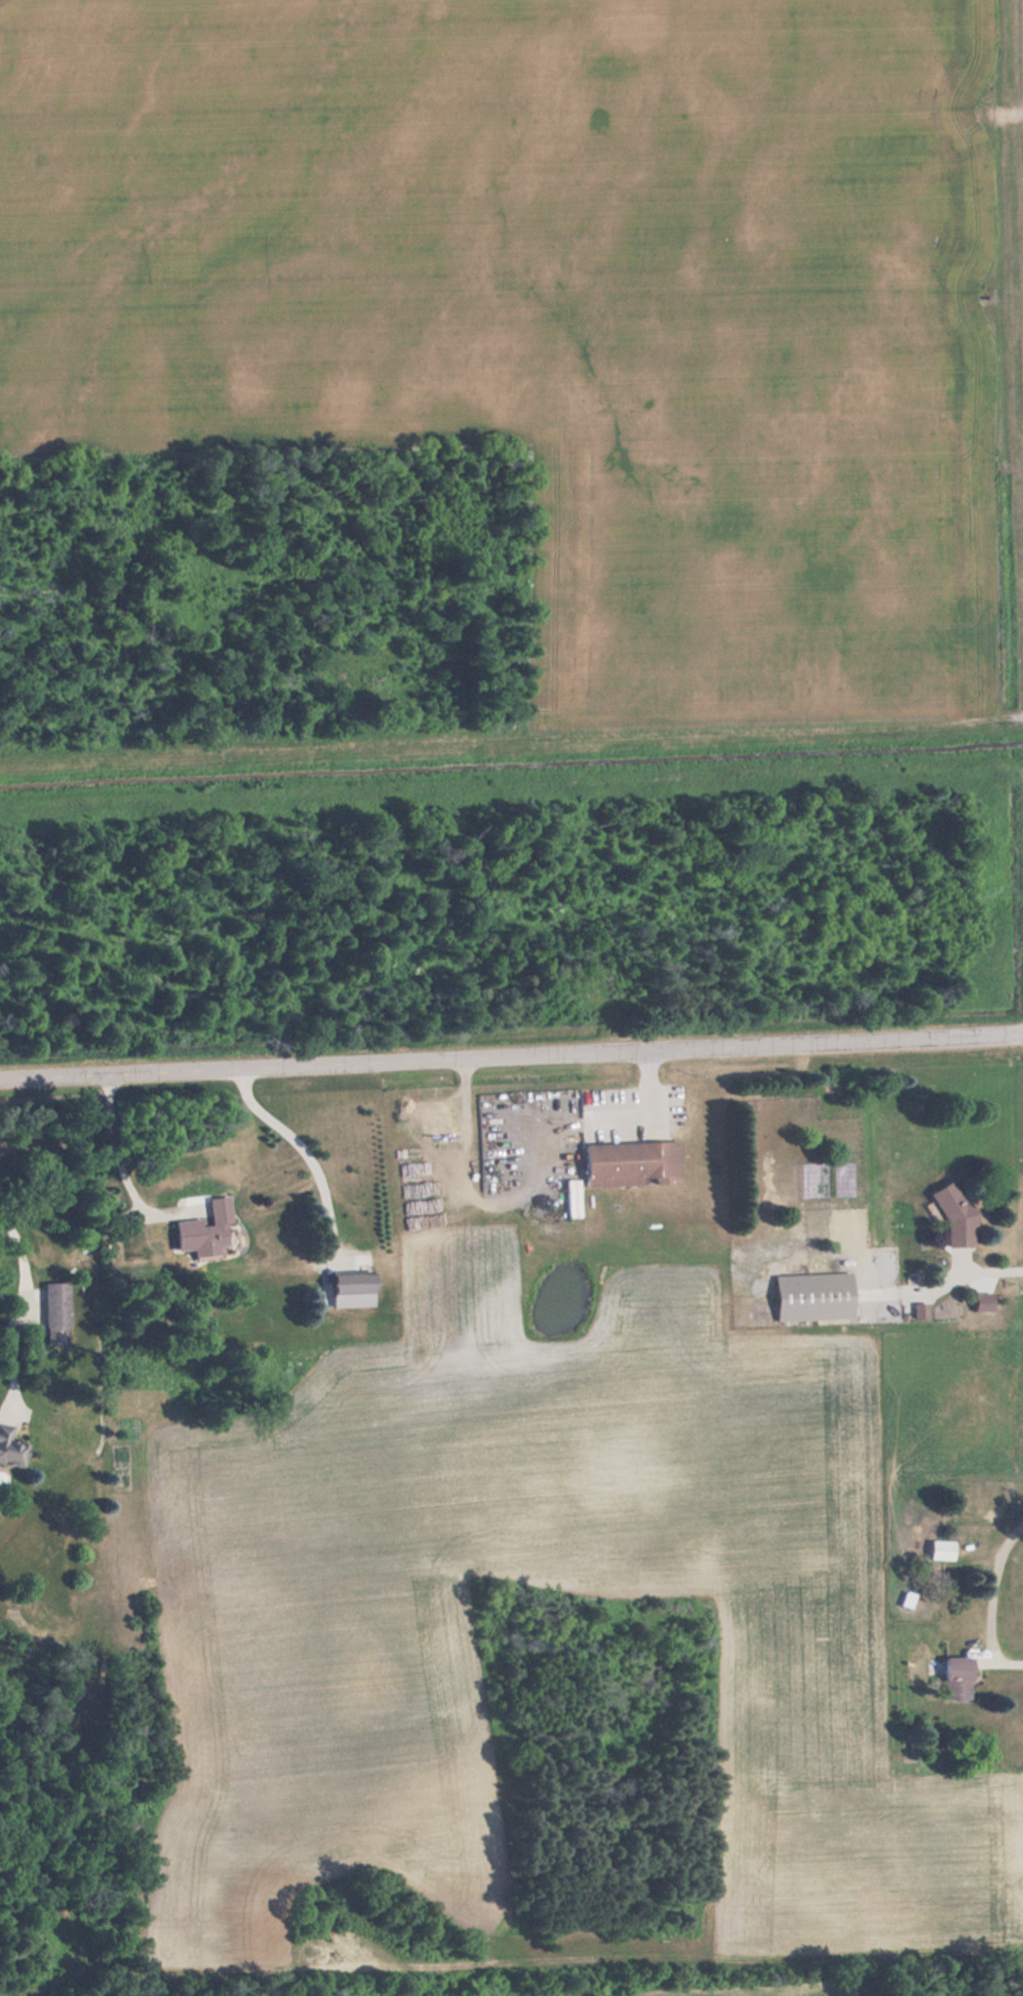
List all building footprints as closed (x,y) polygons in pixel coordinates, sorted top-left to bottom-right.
[(678,1137),(679,1181),(652,1182),(652,1173),(640,1173),(641,1183),(581,1185),(579,1141),(678,1137)] [(577,1176),(579,1214),(566,1215),(563,1177),(577,1176)] [(970,1242),(945,1243),(944,1219),(927,1192),(948,1179),(961,1200),(965,1198),(972,1208),(973,1222),(969,1222),(970,1242)] [(224,1193),(227,1220),(222,1221),(224,1243),(214,1244),(215,1251),(190,1254),(189,1246),(173,1247),(170,1219),(195,1217),(196,1225),(207,1223),(204,1195),(224,1193)] [(850,1268),(853,1316),(776,1319),(774,1272),(850,1268)] [(369,1270),(370,1291),(327,1292),(327,1271),(369,1270)] [(40,1280),(42,1326),(46,1325),(47,1342),(71,1341),(69,1279),(40,1280)] [(926,1300),(927,1315),(913,1316),(912,1301),(926,1300)] [(20,1464),(25,1442),(7,1438),(11,1421),(0,1419),(0,1460),(20,1464)] [(952,1539),(951,1557),(927,1556),(928,1537),(952,1539)] [(967,1655),(968,1697),(943,1697),(941,1655),(967,1655)]
